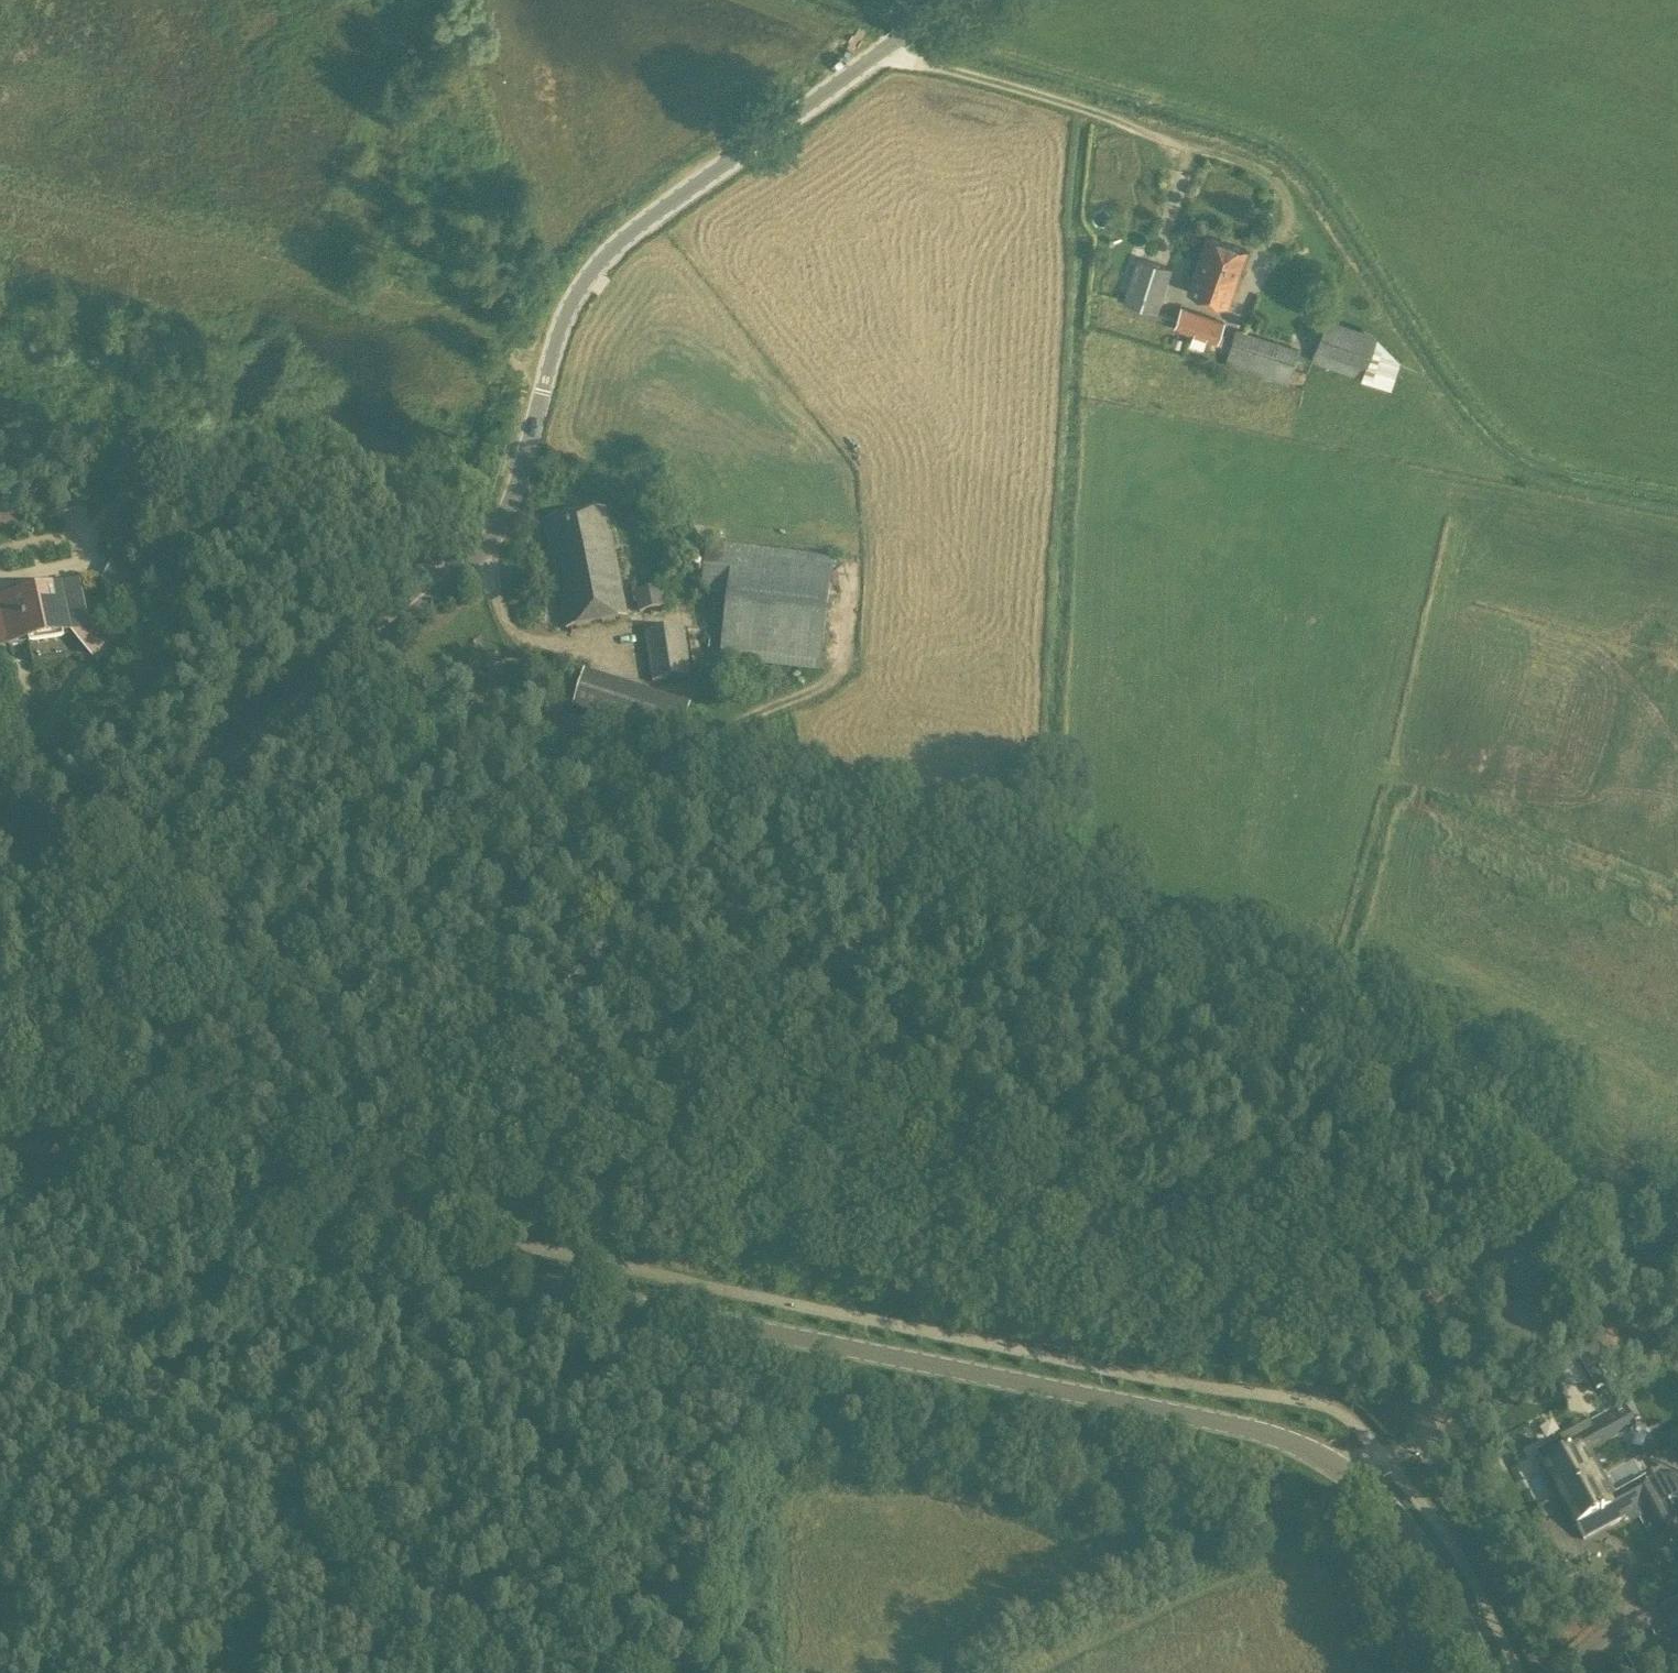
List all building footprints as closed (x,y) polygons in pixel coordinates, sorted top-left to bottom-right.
[(1226,305),(1246,249),(1206,235),(1186,291),(1226,305)] [(1132,247),(1127,264),(1133,266),(1121,301),(1157,313),(1172,268),(1143,259),(1145,251),(1132,247)] [(1225,320),(1181,305),(1173,328),(1217,343),(1225,320)] [(1270,321),(1256,316),(1253,326),(1266,331),(1270,321)] [(1323,320),(1316,318),(1309,339),(1316,341),(1323,320)] [(1223,364),(1287,385),(1298,349),(1235,328),(1223,364)] [(565,630),(626,618),(605,510),(544,522),(565,630)] [(719,661),(819,673),(833,559),(706,543),(700,594),(727,597),(719,661)] [(85,622),(77,586),(0,602),(0,612),(7,647),(72,633),(91,656),(104,645),(85,622)] [(638,614),(666,609),(662,588),(634,594),(638,614)] [(651,684),(690,678),(683,627),(643,633),(651,684)] [(679,745),(691,708),(585,674),(573,711),(679,745)] [(1578,1354),(1588,1372),(1606,1362),(1596,1344),(1578,1354)] [(1603,1473),(1591,1451),(1613,1439),(1602,1417),(1536,1452),(1559,1496),(1603,1473)] [(1603,1473),(1559,1496),(1583,1541),(1636,1513),(1648,1535),(1668,1524),(1667,1523),(1677,1517),(1677,1497),(1675,1495),(1670,1491),(1665,1488),(1660,1486),(1656,1484),(1649,1488),(1646,1482),(1614,1499),(1610,1491),(1612,1490),(1603,1473)]
